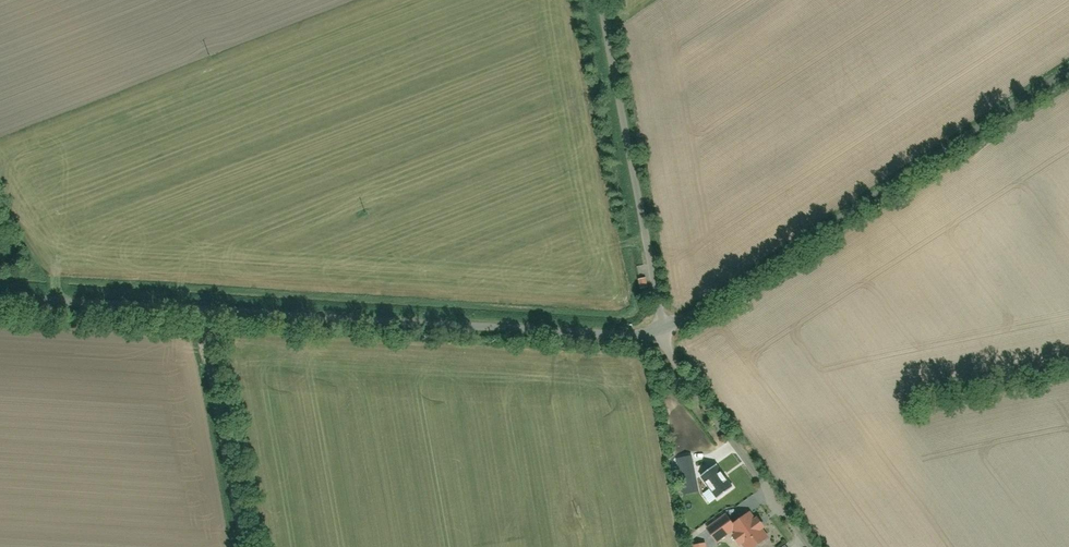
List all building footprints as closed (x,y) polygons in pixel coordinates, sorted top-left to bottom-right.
[(677,445),(684,444),(677,403),(669,404),(677,445)] [(683,466),(687,493),(699,491),(695,465),(699,464),(697,453),(678,455),(680,467),(683,466)] [(702,487),(714,504),(738,488),(723,465),(705,478),(708,483),(702,487)] [(745,545),(747,546),(760,546),(772,538),(767,531),(772,528),(764,518),(760,521),(754,514),(738,526),(730,516),(710,531),(720,545),(736,532),(737,534),(734,537),(742,546),(745,545)]
